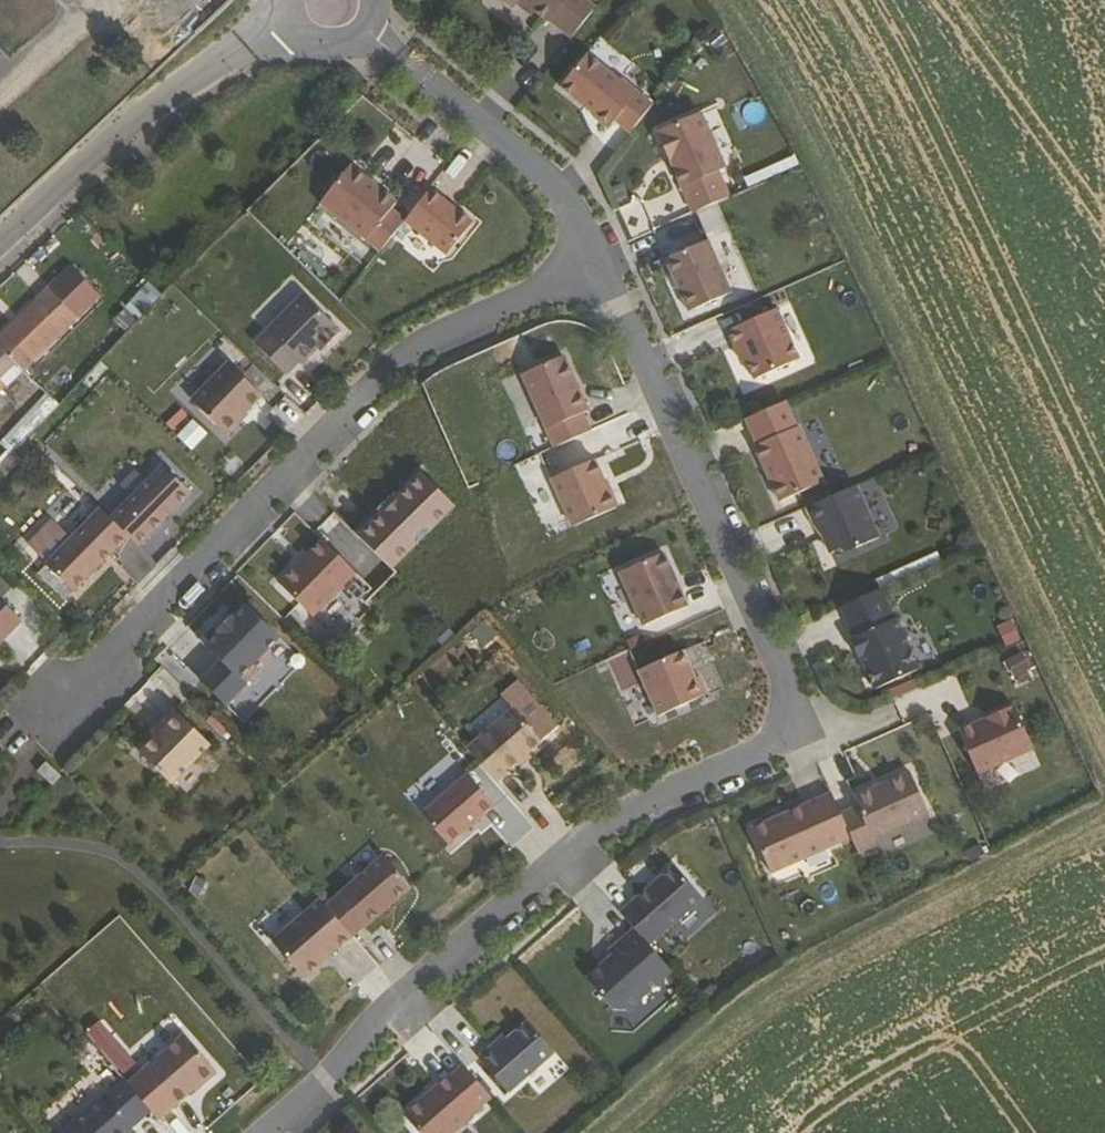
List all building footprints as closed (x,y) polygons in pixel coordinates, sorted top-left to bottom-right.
[(530,12),(534,7),(525,0),(516,0),(530,12)] [(594,6),(588,0),(525,0),(534,7),(547,19),(548,17),(570,35),(594,6)] [(616,118),(630,130),(653,102),(623,77),(622,79),(588,51),(561,83),(596,112),(594,114),(609,126),(616,118)] [(699,110),(654,130),(690,211),(726,195),(715,170),(723,166),(699,110)] [(599,138),(613,150),(626,135),(612,123),(599,138)] [(321,200),(381,249),(405,219),(392,208),(397,201),(351,163),(321,200)] [(431,187),(405,219),(448,253),(474,221),(431,187)] [(707,240),(664,259),(687,310),(730,292),(707,240)] [(128,331),(158,288),(142,277),(112,320),(128,331)] [(74,320),(48,291),(0,339),(0,347),(22,371),(74,320)] [(326,299),(290,335),(323,368),(341,351),(347,346),(350,349),(364,336),(326,299)] [(777,308),(728,330),(736,347),(740,346),(746,359),(754,378),(799,359),(777,308)] [(347,346),(341,351),(345,355),(350,349),(347,346)] [(740,346),(736,347),(741,361),(746,359),(740,346)] [(22,371),(0,347),(0,393),(22,371)] [(520,368),(552,442),(588,426),(580,408),(585,406),(560,351),(520,368)] [(251,367),(213,404),(247,437),(284,400),(251,367)] [(798,424),(754,443),(762,461),(765,459),(773,478),(770,479),(779,499),(822,481),(798,424)] [(765,459),(762,461),(770,479),(773,478),(765,459)] [(594,460),(551,479),(573,527),(616,507),(594,460)] [(184,469),(131,522),(149,539),(158,549),(211,496),(184,469)] [(421,473),(358,536),(390,568),(453,505),(421,473)] [(876,496),(829,517),(836,535),(842,532),(847,543),(844,545),(852,563),(856,561),(874,553),(877,558),(900,548),(876,496)] [(121,512),(66,567),(93,595),(149,539),(131,522),(121,512)] [(298,562),(277,583),(310,616),(355,573),(322,539),(306,554),(308,556),(300,564),(298,562)] [(663,552),(619,571),(642,624),(686,605),(678,588),(674,589),(666,571),(670,569),(663,552)] [(874,553),(856,561),(859,566),(877,558),(874,553)] [(907,565),(875,579),(879,587),(910,573),(907,565)] [(678,588),(670,569),(666,571),(674,589),(678,588)] [(879,587),(842,603),(855,634),(851,635),(859,653),(861,652),(865,650),(871,663),(869,669),(874,681),(880,684),(915,668),(893,617),(892,618),(879,587)] [(296,643),(265,611),(251,624),(249,622),(236,635),(238,637),(224,650),(239,665),(218,685),(242,709),(262,690),(255,682),(265,673),(296,643)] [(25,639),(0,614),(0,664),(25,639)] [(683,649),(637,669),(658,715),(707,693),(699,675),(695,677),(683,649)] [(865,650),(861,652),(869,669),(871,663),(865,650)] [(272,681),(265,673),(255,682),(262,690),(272,681)] [(1014,705),(959,730),(978,773),(1033,749),(1014,705)] [(513,707),(466,746),(495,780),(507,769),(510,772),(522,763),(519,759),(527,752),(541,740),(513,707)] [(230,752),(196,717),(181,732),(185,736),(177,744),(161,759),(191,790),(230,752)] [(181,732),(172,740),(177,744),(185,736),(181,732)] [(527,752),(519,759),(522,763),(530,755),(527,752)] [(45,762),(37,770),(52,785),(61,777),(45,762)] [(859,807),(842,814),(853,840),(859,853),(877,845),(874,839),(930,814),(912,772),(855,797),(859,807)] [(469,775),(423,815),(446,842),(493,802),(469,775)] [(842,814),(833,793),(788,812),(790,816),(772,824),(770,820),(752,828),(773,875),(853,840),(842,814)] [(788,812),(770,820),(772,824),(790,816),(788,812)] [(382,855),(324,906),(350,936),(363,926),(363,927),(409,887),(382,855)] [(694,874),(639,922),(653,938),(667,954),(722,907),(694,874)] [(324,906),(319,899),(270,942),(301,978),(350,936),(324,906)] [(667,954),(653,938),(627,960),(631,965),(605,987),(631,1018),(644,1019),(690,980),(667,954)] [(575,1064),(548,1033),(528,1051),(516,1062),(512,1058),(499,1070),(530,1104),(575,1064)] [(201,1041),(161,1075),(191,1111),(232,1076),(201,1041)] [(524,1048),(512,1058),(516,1062),(528,1051),(524,1048)] [(421,1123),(430,1132),(479,1132),(496,1118),(467,1084),(421,1123)] [(83,1132),(145,1132),(119,1103),(83,1132)]
